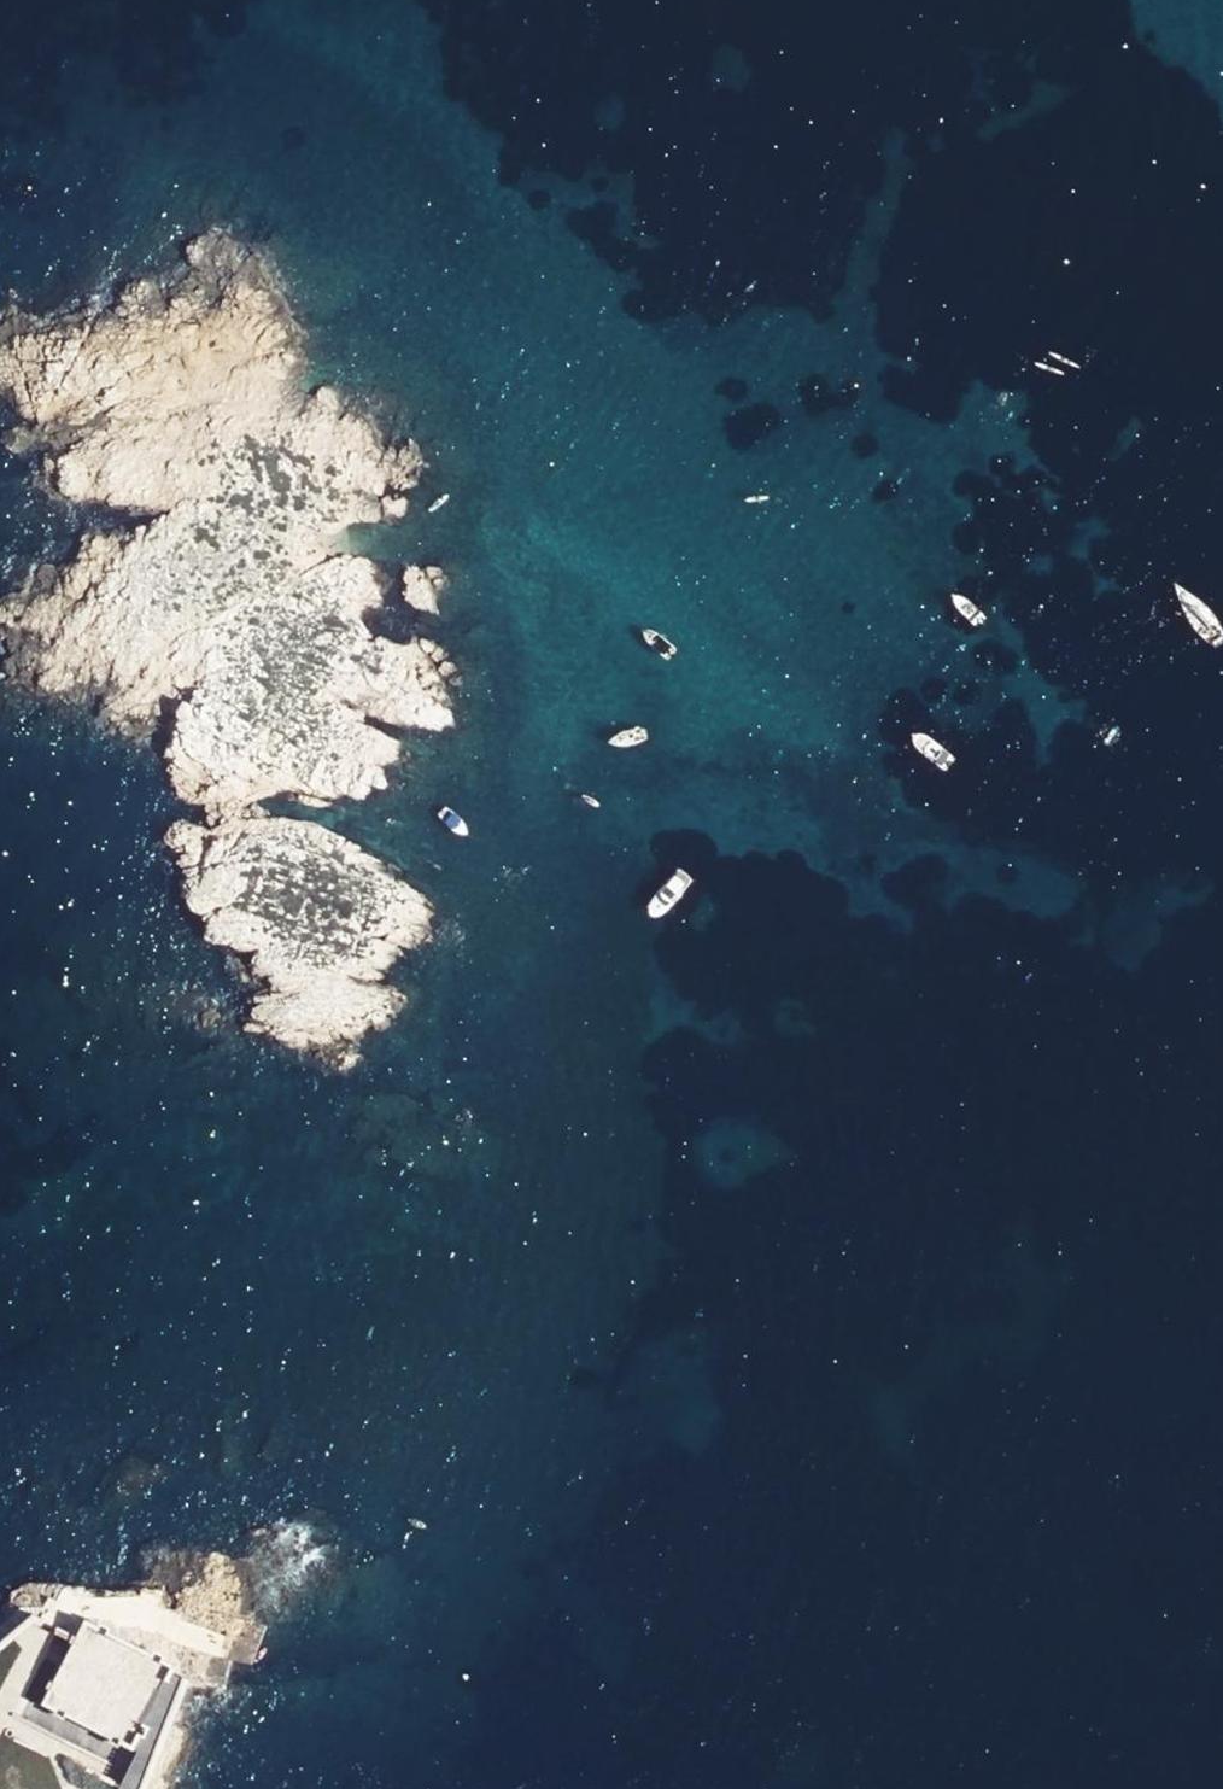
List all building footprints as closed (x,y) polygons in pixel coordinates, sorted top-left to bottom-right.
[(80,1604),(73,1620),(51,1611),(31,1603),(6,1615),(0,1621),(0,1788),(136,1788),(182,1664),(160,1645),(161,1639),(150,1633),(147,1637),(102,1618),(104,1612),(95,1607),(92,1611),(80,1604)]
